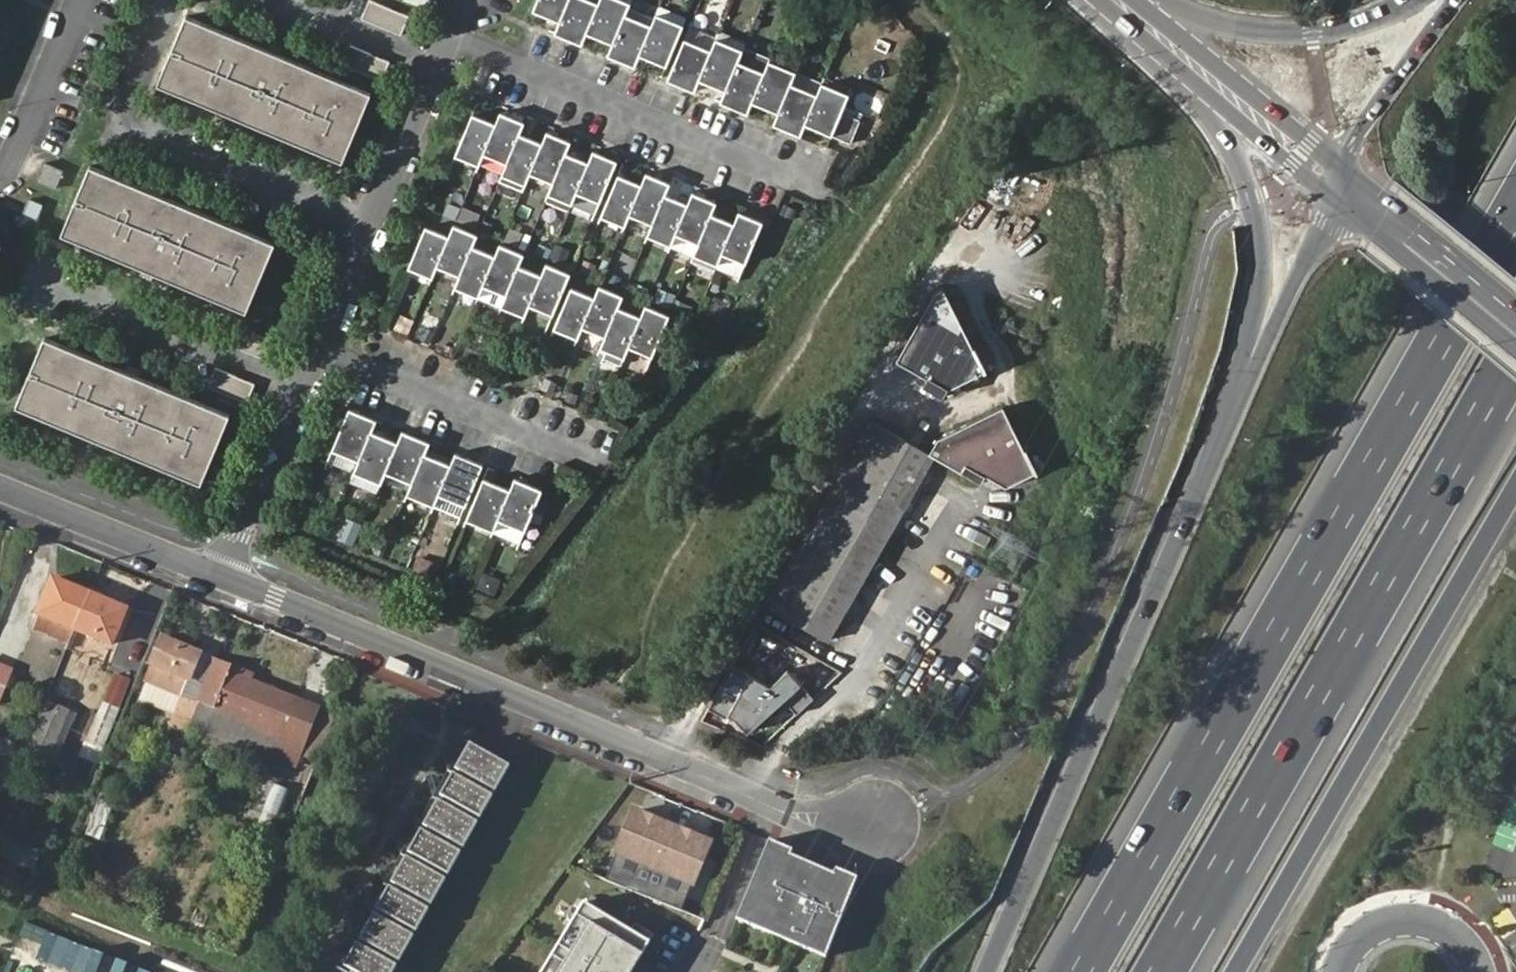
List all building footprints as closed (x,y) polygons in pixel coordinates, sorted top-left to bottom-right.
[(362,18),(402,34),(410,15),(372,0),(370,0),(362,18)] [(532,8),(559,19),(567,0),(535,0),(532,8)] [(554,31),(582,42),(586,30),(596,6),(582,0),(567,0),(559,19),(554,31)] [(586,30),(612,40),(622,16),(627,4),(616,0),(599,0),(596,6),(586,30)] [(684,20),(657,9),(654,16),(681,26),(684,20)] [(612,40),(607,52),(635,63),(640,52),(649,27),(622,16),(612,40)] [(649,27),(640,52),(666,63),(681,26),(654,16),(649,27)] [(375,92),(186,17),(159,85),(348,160),(375,92)] [(709,51),(713,40),(687,29),(682,40),(709,51)] [(716,33),(713,40),(740,50),(743,43),(716,33)] [(682,40),(667,76),(694,87),(699,76),(709,51),(682,40)] [(709,51),(699,76),(725,86),(736,62),(740,50),(713,40),(709,51)] [(391,60),(352,44),(344,63),(384,79),(391,60)] [(761,72),(751,97),(777,108),(788,83),(793,72),(766,61),(761,72)] [(725,86),(721,98),(747,108),(751,97),(761,72),(736,62),(725,86)] [(819,82),(793,72),(788,83),(814,94),(819,82)] [(819,82),(814,94),(804,119),(831,130),(846,94),(819,82)] [(814,94),(788,83),(777,108),(773,119),(800,130),(804,119),(814,94)] [(495,127),(484,151),(507,161),(517,136),(522,125),(500,115),(495,127)] [(495,127),(471,117),(456,153),(480,163),(484,151),(495,127)] [(541,146),(531,171),(553,180),(564,155),(568,144),(546,135),(541,146)] [(541,146),(517,136),(507,161),(502,172),(526,182),(531,171),(541,146)] [(588,166),(577,190),(600,200),(615,164),(592,154),(588,166)] [(588,166),(564,155),(553,180),(548,191),(573,201),(577,190),(588,166)] [(59,185),(66,168),(45,159),(37,177),(59,185)] [(279,240),(90,165),(61,233),(251,308),(279,240)] [(640,188),(630,212),(652,222),(663,197),(667,186),(645,177),(640,188)] [(616,178),(601,214),(625,224),(630,212),(640,188),(616,178)] [(687,207),(676,232),(699,241),(709,217),(714,205),(691,196),(687,207)] [(652,222),(647,233),(671,243),(676,232),(687,207),(663,197),(652,222)] [(33,228),(42,204),(29,199),(20,223),(33,228)] [(733,227),(723,251),(746,261),(761,225),(738,215),(733,227)] [(699,241),(694,253),(718,263),(723,251),(733,227),(709,217),(699,241)] [(448,239),(438,264),(460,272),(475,236),(453,228),(448,239)] [(424,229),(409,265),(433,275),(438,264),(448,239),(424,229)] [(494,258),(484,282),(507,292),(516,267),(522,256),(499,246),(494,258)] [(460,272),(456,284),(480,294),(484,282),(494,258),(470,248),(460,272)] [(541,277),(531,302),(554,311),(569,275),(546,266),(541,277)] [(507,292),(502,303),(526,313),(531,302),(541,277),(516,267),(507,292)] [(978,367),(936,285),(928,289),(890,357),(941,386),(978,367)] [(594,299),(584,324),(606,333),(616,309),(621,297),(599,288),(594,299)] [(570,289),(555,325),(579,335),(584,324),(594,299),(570,289)] [(721,321),(728,303),(716,298),(708,315),(721,321)] [(640,319),(630,343),(652,353),(667,316),(645,307),(640,319)] [(606,333),(601,345),(626,355),(630,343),(640,319),(616,309),(606,333)] [(233,413),(44,338),(17,406),(206,481),(233,413)] [(257,381),(218,366),(210,385),(250,400),(257,381)] [(1030,470),(999,403),(934,433),(923,451),(928,454),(976,480),(980,472),(1001,483),(1030,470)] [(348,411),(333,448),(361,459),(371,434),(376,423),(348,411)] [(866,420),(765,602),(827,636),(928,454),(923,451),(866,420)] [(397,445),(371,434),(361,459),(356,471),(382,481),(386,470),(397,445)] [(397,445),(386,470),(414,481),(424,456),(429,445),(402,434),(397,445)] [(414,481),(409,492),(435,503),(440,492),(450,467),(424,456),(414,481)] [(450,467),(440,492),(467,503),(482,467),(455,456),(450,467)] [(508,491),(498,516),(526,527),(541,491),(513,480),(508,491)] [(482,481),(468,517),(493,527),(498,516),(508,491),(482,481)] [(418,555),(413,569),(434,577),(439,563),(418,555)] [(477,588),(496,594),(501,578),(482,572),(477,588)] [(38,610),(78,627),(93,594),(53,578),(38,610)] [(93,594),(78,627),(115,643),(129,610),(93,594)] [(167,642),(150,682),(186,697),(202,657),(167,642)] [(1,700),(16,666),(0,659),(0,699),(1,700)] [(228,719),(246,677),(217,665),(199,707),(228,719)] [(252,679),(246,677),(228,719),(281,741),(295,704),(250,685),(252,679)] [(57,760),(76,711),(45,700),(27,748),(57,760)] [(183,701),(180,708),(172,726),(187,733),(191,725),(199,707),(183,701)] [(296,768),(319,713),(295,704),(281,741),(273,759),(296,768)] [(191,725),(220,737),(223,731),(226,726),(228,719),(199,707),(191,725)] [(223,731),(220,737),(273,759),(281,741),(228,719),(226,726),(223,731)] [(340,968),(347,971),(395,971),(512,767),(492,756),(468,742),(340,968)] [(275,828),(288,790),(274,785),(261,823),(275,828)] [(695,884),(712,843),(636,812),(619,853),(695,884)] [(35,867),(40,847),(2,838),(0,846),(0,859),(35,867)] [(793,850),(770,840),(738,920),(827,955),(859,876),(837,867),(835,872),(791,855),(793,850)] [(566,888),(514,971),(632,971),(655,934),(637,923),(634,929),(566,888)]
